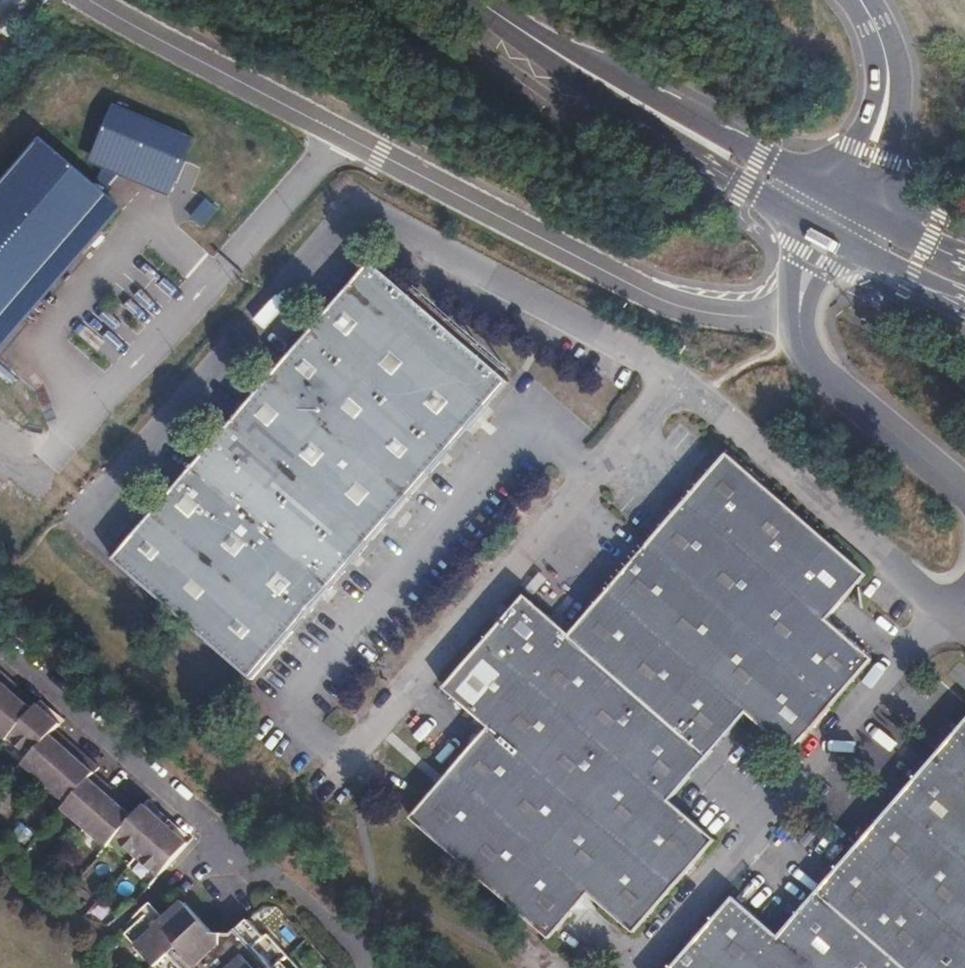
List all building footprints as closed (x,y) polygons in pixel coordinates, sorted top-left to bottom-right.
[(193,135),(115,105),(100,144),(178,173),(193,135)] [(0,188),(0,343),(122,207),(44,138),(0,188)] [(510,382),(374,260),(232,422),(113,557),(251,679),(326,594),(327,592),(399,509),(421,484),(478,418),(510,382)] [(490,728),(472,748),(411,818),(550,939),(589,894),(635,934),(716,841),(670,800),(746,713),(793,753),(869,660),(826,618),(867,574),(727,454),(702,483),(651,542),(621,576),(594,607),(569,635),(545,614),(524,597),(444,688),(490,728)] [(160,875),(189,843),(144,805),(133,816),(124,808),(128,803),(106,782),(101,788),(91,779),(96,773),(85,764),(90,758),(67,739),(62,744),(51,735),(60,724),(39,704),(28,695),(23,700),(13,691),(18,686),(6,675),(2,680),(0,679),(0,733),(6,739),(9,737),(31,756),(25,763),(69,803),(65,808),(107,846),(116,837),(160,875)] [(902,796),(833,873),(778,937),(733,899),(672,967),(964,967),(964,723),(902,796)] [(249,919),(235,935),(216,934),(184,900),(164,917),(151,901),(121,926),(159,967),(300,967),(269,934),(266,936),(249,919)]
